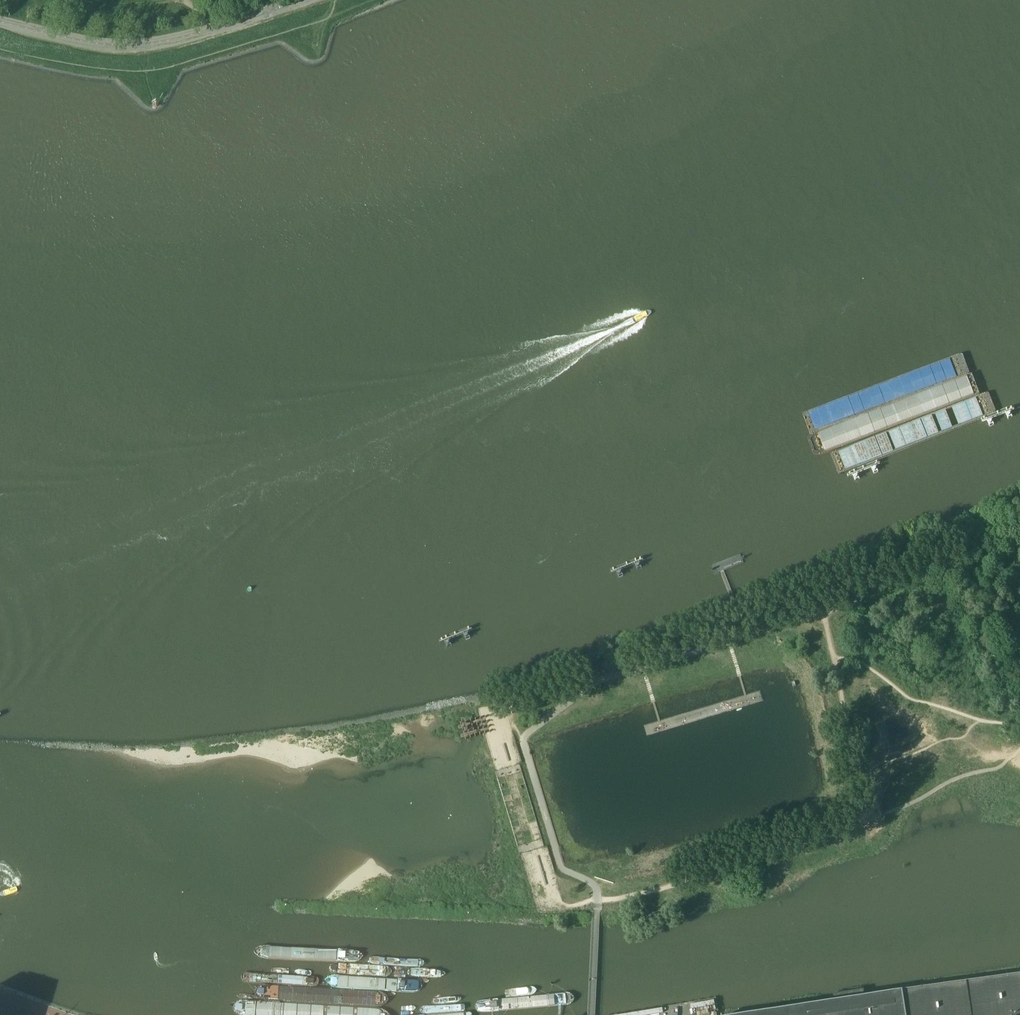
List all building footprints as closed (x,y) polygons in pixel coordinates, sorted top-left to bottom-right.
[(1002,977),(1008,1014),(1019,1014),(1019,975),(1002,977)] [(1002,977),(902,991),(903,994),(906,1014),(1008,1014),(1002,977)] [(903,994),(902,991),(865,997),(864,990),(833,995),(834,1001),(745,1014),(906,1014),(903,994)]
